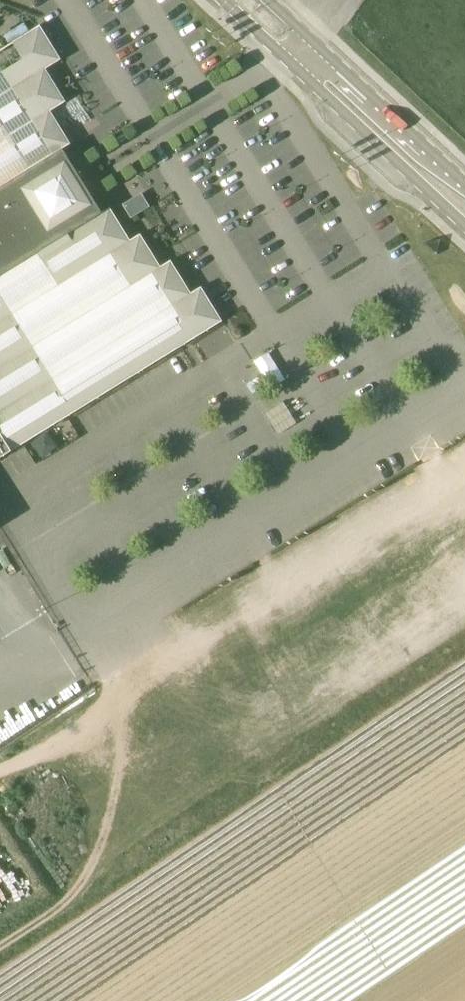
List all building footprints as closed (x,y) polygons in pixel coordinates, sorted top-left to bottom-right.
[(223,321),(201,286),(192,292),(172,259),(161,265),(141,233),(131,239),(111,206),(103,211),(63,148),(71,143),(51,110),(67,101),(47,68),(62,58),(41,24),(13,41),(24,58),(0,73),(0,458),(223,321)] [(142,193),(123,204),(131,218),(150,207),(142,193)]
